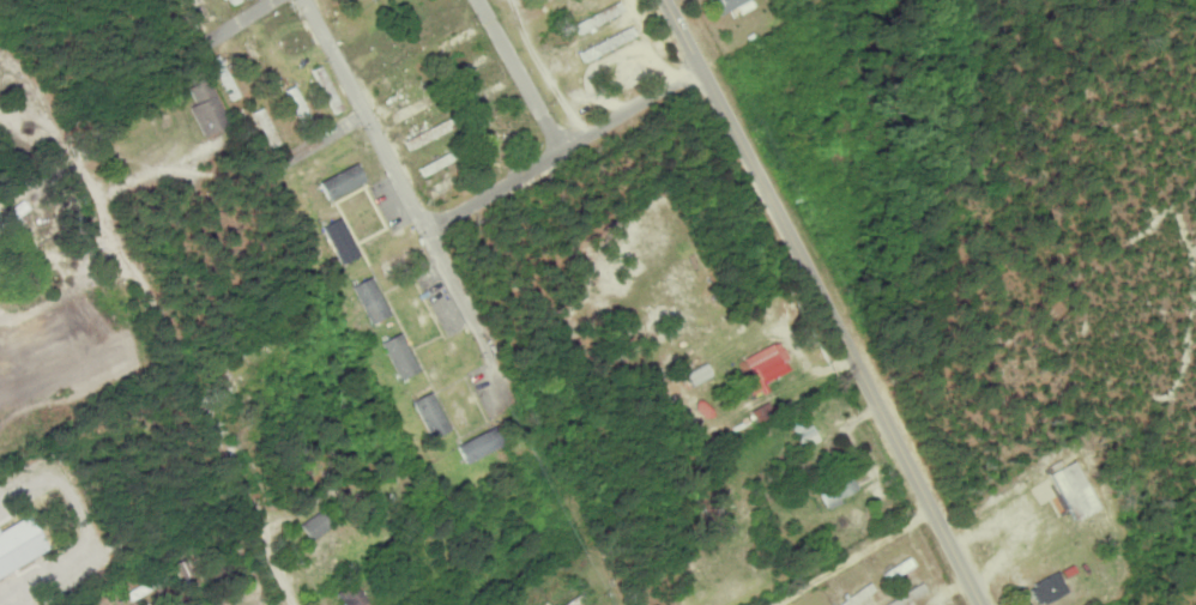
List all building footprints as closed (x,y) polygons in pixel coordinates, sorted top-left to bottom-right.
[(204,0),(192,0),(201,19),(211,15),(204,0)] [(334,8),(350,0),(330,0),(334,8)] [(624,11),(619,0),(574,24),(579,34),(624,11)] [(752,0),(712,0),(717,13),(752,0)] [(580,50),(585,60),(636,36),(632,26),(580,50)] [(495,60),(490,51),(460,66),(465,76),(495,60)] [(232,100),(240,95),(218,55),(210,60),(232,100)] [(314,68),(333,113),(342,110),(323,64),(314,68)] [(466,97),(471,107),(510,86),(505,77),(466,97)] [(204,136),(229,124),(207,78),(189,87),(196,103),(189,106),(204,136)] [(301,121),(310,117),(295,85),(286,88),(301,121)] [(394,122),(433,106),(429,96),(390,112),(394,122)] [(253,112),(270,147),(280,142),(263,107),(253,112)] [(450,130),(445,119),(403,139),(408,150),(450,130)] [(418,167),(422,175),(451,160),(447,152),(418,167)] [(366,181),(357,163),(319,181),(328,200),(366,181)] [(357,257),(342,217),(323,224),(338,264),(357,257)] [(388,316),(373,276),(354,283),(369,323),(388,316)] [(419,371),(400,332),(382,341),(400,380),(419,371)] [(743,356),(750,373),(743,376),(751,395),(767,388),(764,381),(792,370),(780,341),(743,356)] [(691,385),(711,377),(705,363),(685,372),(691,385)] [(415,398),(429,438),(448,432),(433,392),(415,398)] [(819,439),(805,413),(789,422),(804,448),(819,439)] [(501,446),(492,428),(457,444),(465,463),(501,446)] [(1050,472),(1074,520),(1098,508),(1074,460),(1050,472)] [(842,502),(840,497),(858,489),(851,473),(819,487),(828,508),(842,502)] [(332,527),(321,510),(300,522),(311,540),(332,527)] [(914,565),(909,557),(883,573),(888,581),(914,565)] [(1037,604),(1067,593),(1060,572),(1029,584),(1037,604)] [(357,582),(337,593),(343,604),(370,604),(357,582)] [(870,583),(839,602),(841,604),(851,604),(875,591),(870,583)] [(924,584),(877,604),(902,604),(928,594),(924,584)]
